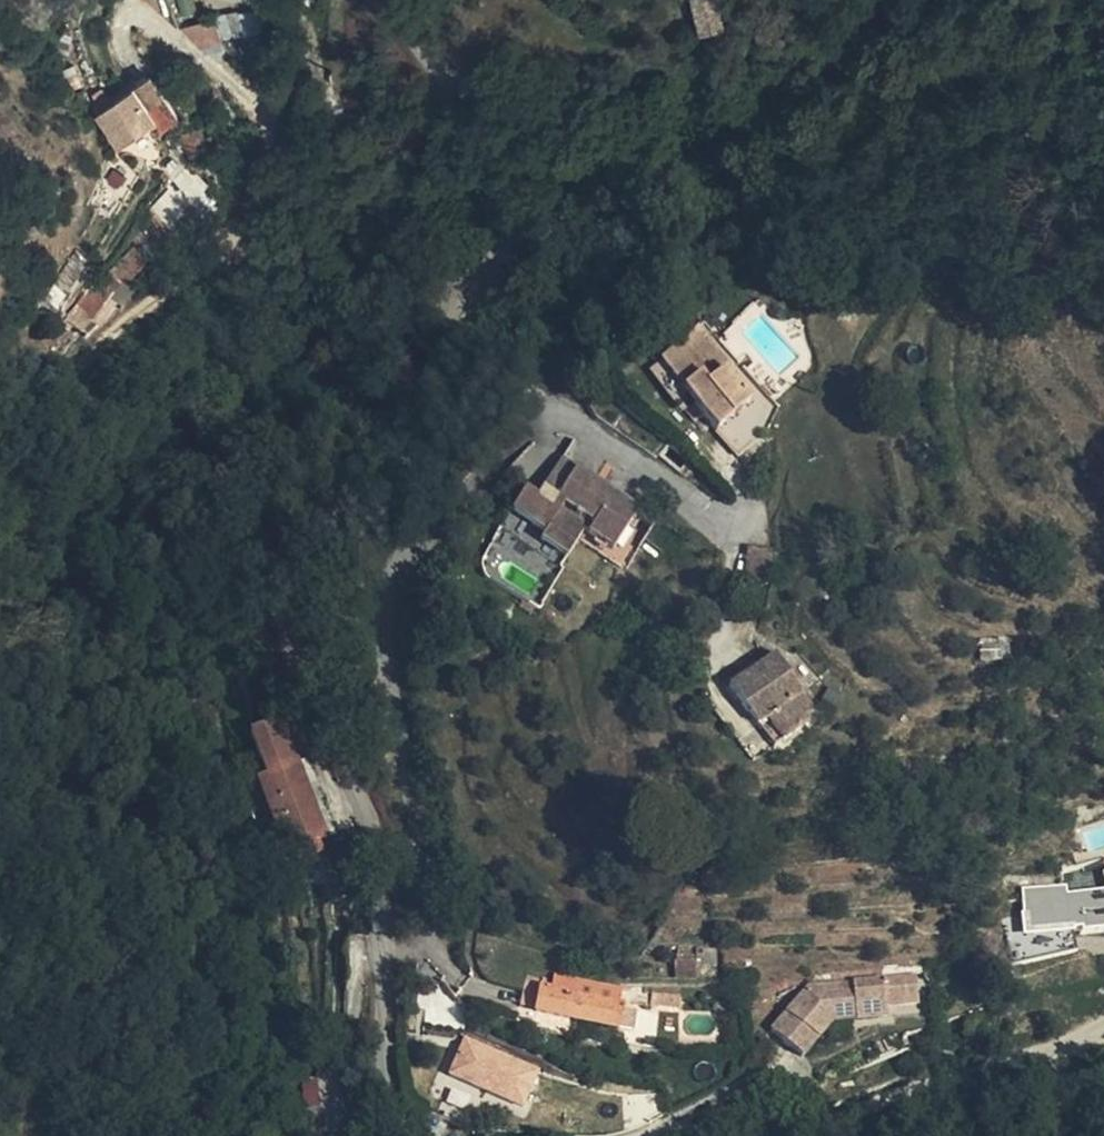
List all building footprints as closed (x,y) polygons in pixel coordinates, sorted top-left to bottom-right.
[(705,28),(725,24),(718,0),(697,0),(705,28)] [(136,79),(107,107),(137,135),(150,123),(155,129),(169,115),(136,79)] [(137,135),(107,107),(89,124),(117,154),(137,135)] [(182,141),(198,134),(193,124),(178,132),(182,141)] [(186,166),(178,174),(181,177),(171,187),(153,209),(172,226),(191,204),(189,203),(208,179),(192,165),(189,168),(186,166)] [(165,184),(170,178),(164,171),(159,177),(165,184)] [(181,177),(178,174),(169,184),(171,187),(181,177)] [(131,242),(135,246),(141,252),(151,242),(142,232),(131,242)] [(141,252),(135,246),(111,269),(126,285),(149,262),(141,252)] [(51,289),(63,297),(79,272),(69,263),(51,289)] [(54,310),(63,297),(51,289),(42,302),(54,310)] [(762,319),(752,308),(732,327),(742,338),(762,319)] [(693,406),(685,414),(695,427),(704,418),(737,458),(763,435),(743,410),(748,405),(723,374),(728,370),(696,335),(660,366),(693,406)] [(660,366),(651,373),(685,414),(693,406),(660,366)] [(536,500),(524,492),(512,512),(546,533),(541,541),(568,558),(579,541),(585,530),(614,548),(638,509),(561,459),(542,489),(548,493),(541,504),(536,500)] [(542,489),(536,500),(541,504),(548,493),(542,489)] [(783,742),(817,716),(773,657),(728,690),(757,728),(767,720),(783,742)] [(757,728),(774,749),(783,742),(767,720),(757,728)] [(325,840),(281,723),(250,736),(266,780),(257,784),(285,856),(292,853),(317,843),(325,840)] [(317,843),(292,853),(296,863),(321,854),(317,843)] [(1021,888),(1024,911),(1019,911),(1022,934),(1075,928),(1074,924),(1084,923),(1085,928),(1103,926),(1103,886),(1068,890),(1067,882),(1021,888)] [(675,975),(694,975),(694,954),(675,954),(675,975)] [(902,964),(906,992),(916,991),(912,963),(902,964)] [(884,996),(906,992),(902,964),(806,981),(769,1027),(802,1055),(832,1019),(886,1010),(884,996)] [(546,1015),(553,984),(536,980),(530,1012),(546,1015)] [(570,986),(553,984),(546,1015),(617,1029),(624,998),(640,998),(640,986),(626,987),(625,992),(571,982),(570,986)] [(681,1001),(654,997),(653,1008),(679,1013),(681,1001)] [(461,1036),(447,1078),(528,1103),(541,1061),(461,1036)] [(353,1089),(317,1099),(325,1135),(364,1135),(353,1089)] [(482,1106),(439,1089),(429,1115),(472,1132),(482,1106)]
